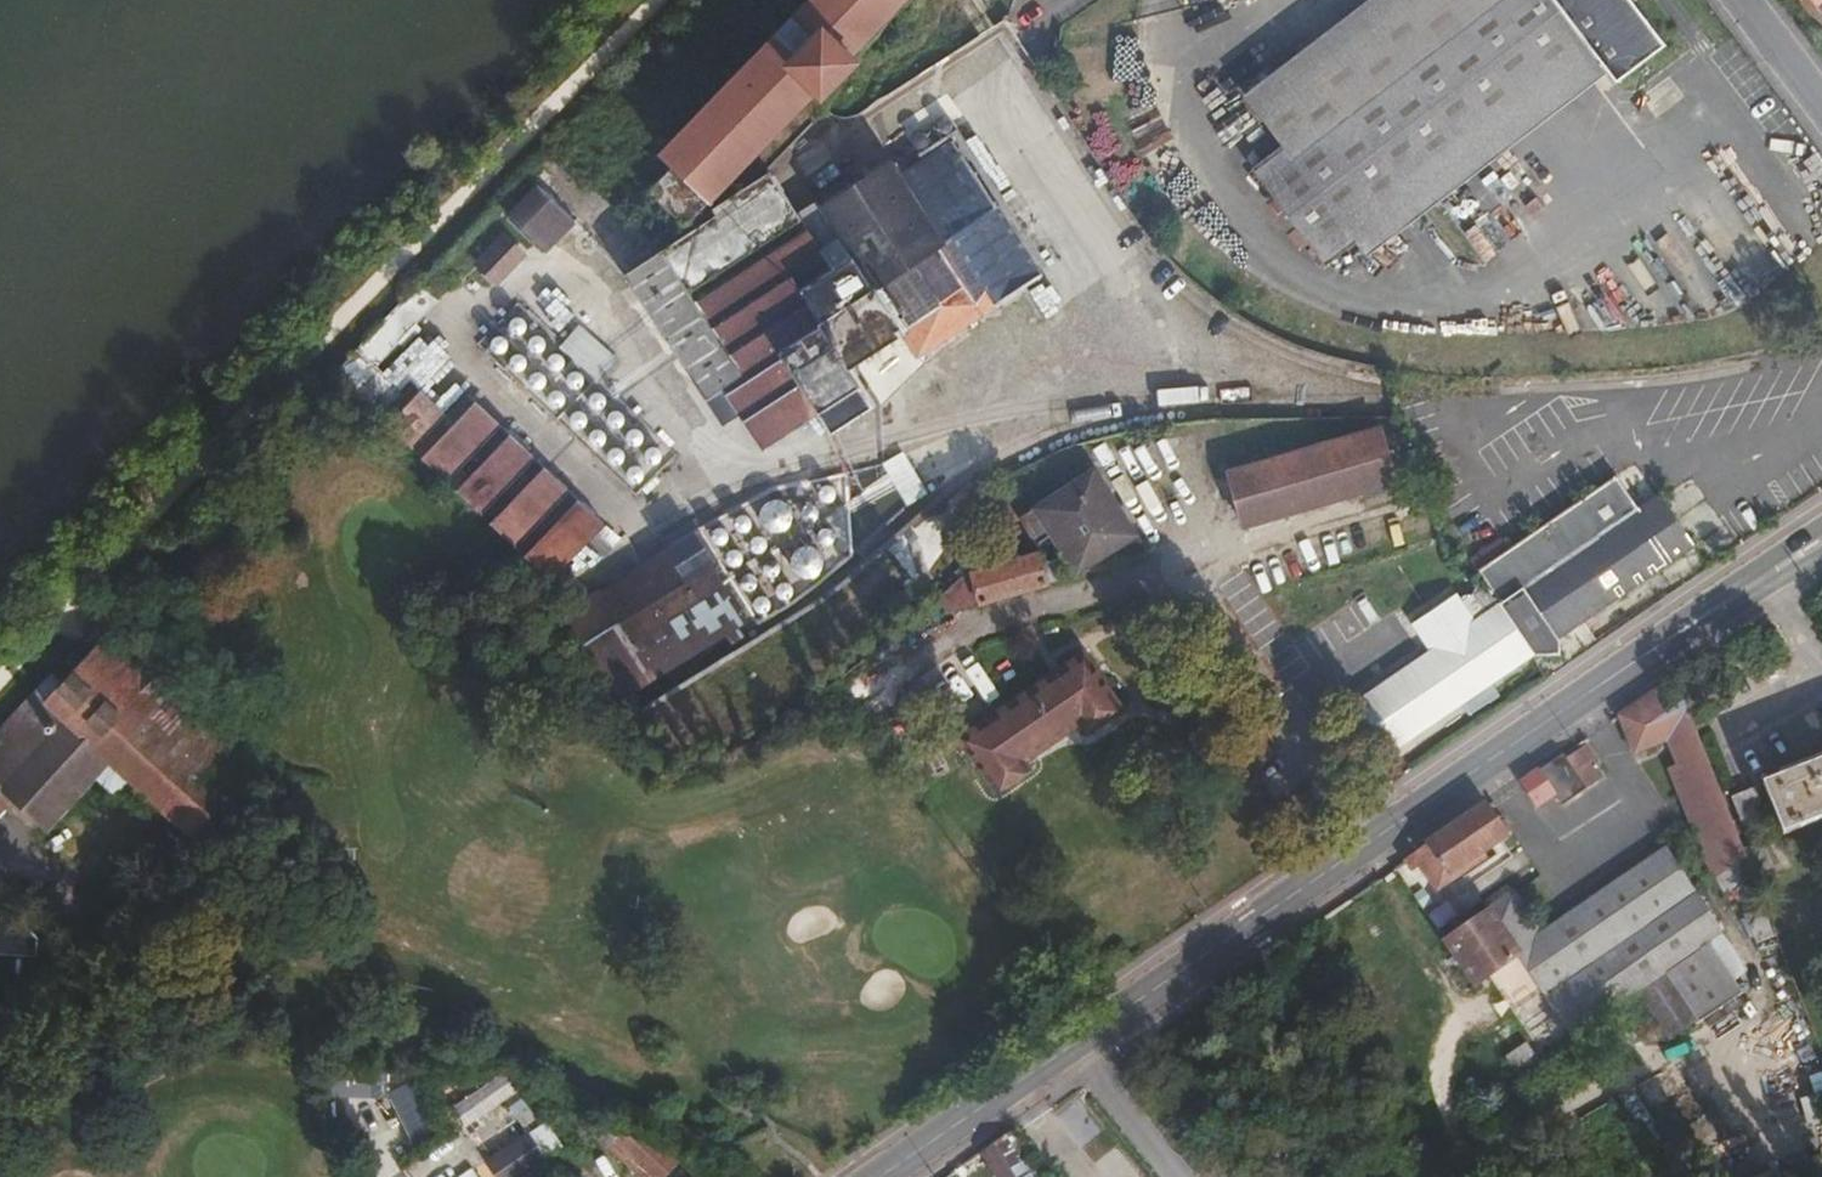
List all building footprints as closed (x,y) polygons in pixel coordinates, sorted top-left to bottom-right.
[(545,154),(566,171),(612,124),(655,165),(663,157),(674,167),(653,189),(681,215),(659,238),(657,241),(657,243),(657,246),(658,247),(660,251),(660,250),(663,248),(665,248),(715,214),(712,208),(770,170),(825,110),(823,108),(825,106),(826,104),(826,102),(826,100),(825,98),(822,95),(861,56),(855,49),(902,0),(692,0),(545,154)] [(1609,73),(1616,83),(1666,46),(1631,0),(1395,0),(1253,108),(1260,117),(1244,130),(1266,156),(1251,169),(1325,266),(1355,242),(1346,230),(1588,46),(1609,73)] [(1367,257),(1609,73),(1588,46),(1346,230),(1355,242),(1367,257)] [(774,175),(715,214),(715,215),(665,248),(660,250),(660,251),(625,274),(706,398),(724,387),(763,448),(818,412),(832,432),(875,404),(851,367),(902,333),(917,359),(996,306),(1042,276),(997,206),(954,142),(900,176),(890,160),(822,206),(854,254),(801,288),(790,273),(824,251),(812,232),(774,175)] [(537,184),(508,215),(545,252),(576,221),(537,184)] [(830,220),(812,232),(824,251),(790,273),(801,288),(854,254),(830,220)] [(504,234),(476,264),(497,284),(525,255),(504,234)] [(358,349),(334,375),(488,525),(549,581),(605,523),(568,488),(534,456),(500,423),(476,400),(467,393),(447,413),(413,381),(403,391),(376,366),(398,343),(439,301),(437,300),(459,283),(438,264),(420,284),(358,349)] [(510,323),(510,325),(510,326),(510,328),(513,332),(517,334),(522,333),(524,332),(527,327),(527,324),(525,320),(521,316),(516,316),(512,318),(510,323)] [(491,342),(491,344),(491,345),(492,348),(496,352),(502,353),(507,349),(508,345),(507,338),(501,335),(493,337),(491,342)] [(529,341),(528,343),(528,345),(531,350),(535,352),(541,352),(544,349),(546,346),(546,342),(544,338),(541,335),(539,335),(537,335),(532,337),(529,341)] [(510,359),(510,362),(510,364),(512,368),(517,371),(520,371),(526,367),(527,363),(527,358),(524,355),(521,354),(515,353),(512,356),(510,359)] [(548,359),(547,362),(547,363),(550,368),(556,371),(559,370),(563,367),(565,365),(564,357),(561,354),(559,353),(554,353),(551,355),(548,359)] [(531,374),(529,380),(529,381),(531,385),(534,388),(539,389),(544,387),(546,384),(547,380),(546,377),(541,372),(536,371),(531,374)] [(568,376),(568,380),(568,383),(570,386),(575,389),(579,388),(583,385),(585,381),(583,374),(578,371),(573,371),(570,373),(568,376)] [(549,393),(548,398),(548,400),(551,405),(554,407),(560,407),(563,404),(566,399),(565,395),(563,392),(560,390),(554,390),(549,393)] [(590,397),(589,400),(589,402),(592,406),(597,409),(601,408),(605,406),(607,401),(606,396),(604,394),(600,392),(596,392),(591,394),(590,397)] [(608,415),(608,419),(610,425),(612,426),(616,427),(619,427),(623,424),(625,420),(625,417),(623,412),(617,409),(613,410),(609,413),(608,415)] [(570,417),(570,419),(571,420),(573,425),(575,427),(580,428),(587,424),(588,418),(585,412),(584,411),(577,410),(575,411),(572,414),(570,417)] [(1380,425),(1227,471),(1243,527),(1397,482),(1380,425)] [(627,434),(626,437),(626,438),(629,443),(633,445),(637,445),(640,444),(642,442),(644,439),(643,433),(641,430),(636,428),(630,429),(627,434)] [(589,435),(589,437),(589,439),(591,443),(593,445),(601,446),(605,443),(607,438),(606,434),(602,429),(594,429),(589,435)] [(608,451),(608,456),(611,463),(614,464),(619,464),(623,461),(625,456),(625,454),(623,450),(620,447),(618,446),(612,448),(608,451)] [(645,453),(645,456),(647,460),(651,464),(657,464),(660,461),(662,458),(662,452),(659,448),(655,446),(651,447),(647,449),(645,453)] [(880,462),(892,485),(914,474),(902,451),(880,462)] [(627,470),(627,474),(627,475),(629,479),(634,482),(641,481),(644,476),(643,469),(639,465),(634,465),(631,466),(627,470)] [(1041,551),(972,570),(977,593),(980,604),(1051,584),(1150,553),(1139,534),(1094,467),(1033,508),(1018,517),(1036,544),(1051,535),(1064,556),(1044,561),(1041,551)] [(1502,601),(1500,603),(1534,653),(1560,654),(1560,638),(1696,546),(1659,493),(1640,507),(1617,474),(1480,568),(1502,601)] [(821,487),(819,493),(819,494),(822,500),(827,502),(829,502),(833,500),(836,494),(835,489),(833,486),(829,484),(825,485),(821,487)] [(760,512),(760,516),(760,518),(761,523),(766,530),(772,533),(778,533),(784,531),(791,525),(793,522),(794,513),(793,509),(789,504),(783,500),(779,499),(775,499),(769,501),(763,506),(760,512)] [(802,510),(802,512),(802,513),(802,515),(805,519),(809,521),(816,520),(819,514),(820,512),(818,507),(814,504),(812,503),(809,503),(805,505),(802,510)] [(737,517),(734,523),(734,524),(737,529),(739,531),(745,532),(749,530),(751,527),(752,524),(751,518),(749,515),(745,514),(741,514),(737,517)] [(713,530),(711,535),(711,537),(714,541),(720,544),(723,544),(728,540),(729,538),(728,531),(727,529),(723,527),(717,527),(715,528),(713,530)] [(819,532),(818,537),(820,541),(822,544),(829,545),(833,542),(835,539),(836,537),(836,535),(833,530),(828,527),(823,528),(819,532)] [(562,613),(565,619),(602,677),(617,700),(747,619),(726,585),(713,566),(716,564),(694,530),(664,549),(575,605),(562,613)] [(752,538),(750,544),(750,545),(753,550),(756,552),(760,553),(765,551),(768,545),(768,541),(765,537),(762,535),(757,535),(752,538)] [(792,554),(791,562),(791,564),(792,568),(797,575),(801,578),(807,579),(815,577),(821,573),(824,568),(825,559),(823,553),(820,549),(813,545),(806,545),(797,548),(792,554)] [(725,554),(725,558),(727,563),(730,565),(734,566),(738,565),(740,563),(742,560),(743,557),(741,552),(737,549),(732,548),(727,552),(725,554)] [(764,563),(763,568),(763,571),(766,574),(769,576),(774,576),(778,573),(780,569),(781,567),(779,562),(774,559),(769,559),(764,563)] [(742,576),(740,582),(740,583),(741,585),(743,588),(746,590),(751,590),(756,586),(758,581),(755,575),(752,573),(749,572),(746,573),(742,576)] [(777,587),(776,590),(776,591),(778,596),(781,598),(788,598),(792,595),(794,591),(793,588),(791,584),(787,581),(782,581),(778,584),(777,587)] [(755,598),(753,603),(753,605),(756,610),(758,612),(762,612),(764,612),(767,610),(771,606),(770,599),(764,595),(758,595),(755,598)] [(1500,603),(1499,602),(1497,601),(1435,644),(1355,699),(1392,753),(1536,655),(1534,653),(1500,603)] [(258,763),(103,618),(34,692),(107,758),(130,779),(193,835),(258,763)] [(1084,650),(958,736),(995,791),(1030,767),(1026,761),(1083,721),(1088,728),(1121,705),(1084,650)] [(1744,850),(1675,679),(1620,716),(1635,753),(1669,739),(1679,766),(1670,769),(1714,879),(1715,878),(1725,893),(1753,875),(1744,850)] [(34,692),(0,728),(0,775),(7,781),(3,785),(15,797),(46,825),(93,773),(107,758),(34,692)] [(1566,758),(1563,754),(1531,776),(1522,783),(1537,805),(1554,793),(1563,806),(1588,788),(1601,780),(1588,763),(1596,757),(1586,743),(1566,758)] [(130,779),(107,758),(93,773),(115,793),(130,779)] [(1763,784),(1784,836),(1821,821),(1821,760),(1763,784)] [(0,775),(0,814),(15,797),(3,785),(7,781),(0,775)] [(1756,788),(1732,797),(1742,822),(1766,813),(1756,788)] [(1506,835),(1486,807),(1406,861),(1412,870),(1420,864),(1438,890),(1487,857),(1482,851),(1506,835)] [(1644,848),(1634,855),(1641,865),(1651,858),(1644,848)] [(1572,1035),(1577,1032),(1640,989),(1672,1035),(1694,1021),(1697,1025),(1743,994),(1732,978),(1746,968),(1722,932),(1667,849),(1543,934),(1513,892),(1488,909),(1490,912),(1520,955),(1572,1034),(1572,1035)] [(1763,905),(1744,912),(1751,930),(1757,944),(1776,936),(1763,905)] [(1468,911),(1448,925),(1455,936),(1476,922),(1468,911)] [(1476,922),(1455,936),(1445,943),(1475,986),(1520,955),(1490,912),(1476,922)] [(1527,1043),(1507,1057),(1523,1079),(1528,1086),(1548,1073),(1527,1043)] [(463,1126),(504,1099),(515,1091),(503,1073),(452,1110),(463,1126)] [(344,1076),(343,1088),(376,1089),(377,1077),(344,1076)] [(504,1099),(516,1116),(530,1107),(517,1090),(515,1091),(504,1099)] [(397,1113),(409,1137),(426,1129),(415,1105),(397,1113)] [(528,1132),(527,1133),(544,1158),(558,1147),(530,1107),(516,1116),(528,1132)] [(609,1148),(640,1176),(664,1176),(680,1160),(651,1134),(646,1141),(630,1126),(609,1148)] [(1012,1130),(979,1153),(995,1176),(1042,1176),(1012,1130)] [(527,1133),(487,1160),(498,1176),(519,1176),(545,1159),(544,1158),(527,1133)] [(456,1176),(475,1176),(469,1169),(456,1176)]
